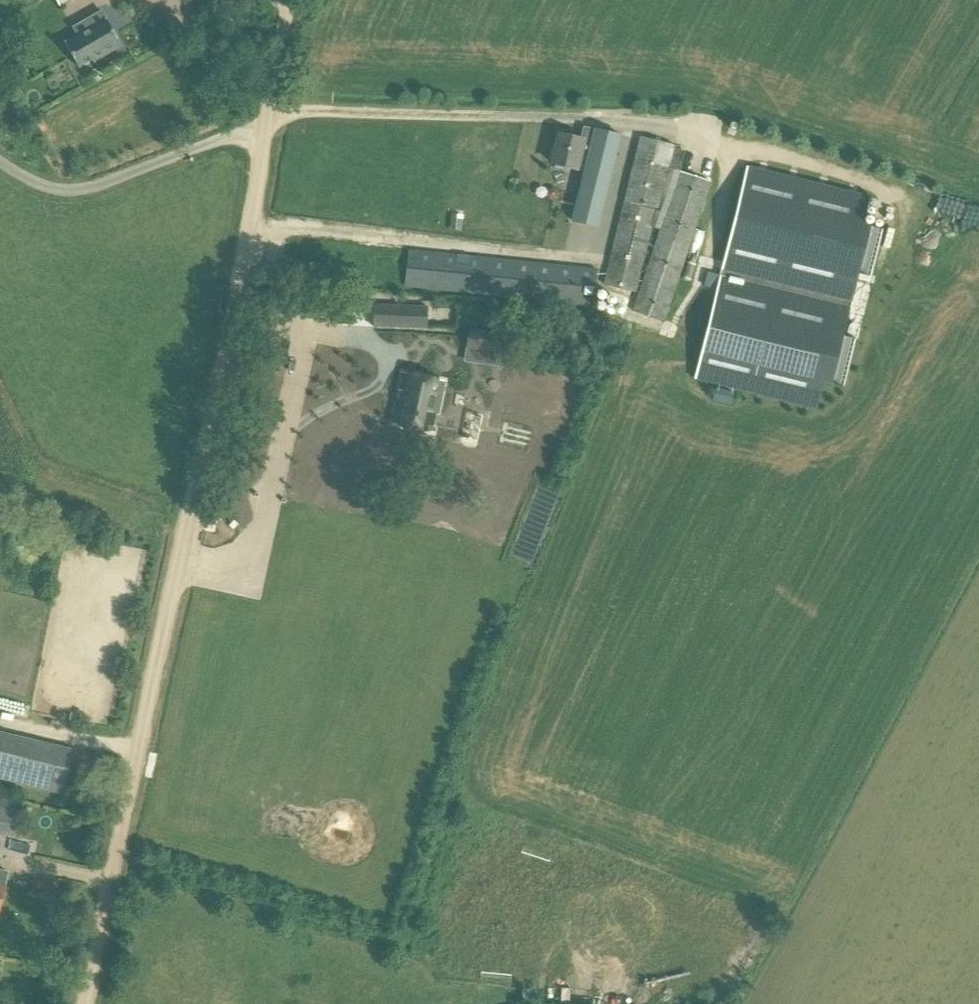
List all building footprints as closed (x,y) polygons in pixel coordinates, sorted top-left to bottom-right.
[(192,14),(213,1),(212,0),(183,0),(192,14)] [(239,9),(251,0),(233,0),(239,9)] [(133,17),(137,11),(135,4),(128,3),(123,8),(126,16),(133,17)] [(122,46),(102,11),(73,27),(78,36),(65,43),(79,68),(80,67),(92,60),(93,62),(95,62),(94,61),(120,47),(121,47),(122,46)] [(584,171),(594,129),(580,125),(577,138),(559,133),(552,164),(579,171),(580,170),(584,171)] [(620,135),(594,129),(584,171),(572,220),(598,226),(620,135)] [(624,200),(604,284),(637,293),(653,227),(660,228),(632,310),(666,321),(711,181),(679,171),(686,150),(675,148),(676,145),(641,136),(624,200)] [(726,157),(723,177),(733,178),(735,159),(726,157)] [(834,331),(848,277),(870,283),(883,230),(861,224),(867,197),(747,167),(720,276),(708,273),(703,290),(715,294),(694,379),(815,409),(821,384),(844,391),(857,338),(842,333),(834,331)] [(302,237),(298,276),(595,307),(599,269),(302,237)] [(374,304),(372,328),(428,330),(429,306),(374,304)] [(470,329),(468,349),(500,353),(503,334),(470,329)] [(261,356),(260,370),(276,372),(278,358),(261,356)] [(433,431),(443,382),(404,374),(394,423),(433,431)] [(731,405),(734,393),(716,388),(713,400),(731,405)] [(64,788),(73,749),(0,732),(0,773),(64,788)] [(16,838),(25,800),(0,795),(0,834),(16,838)]
